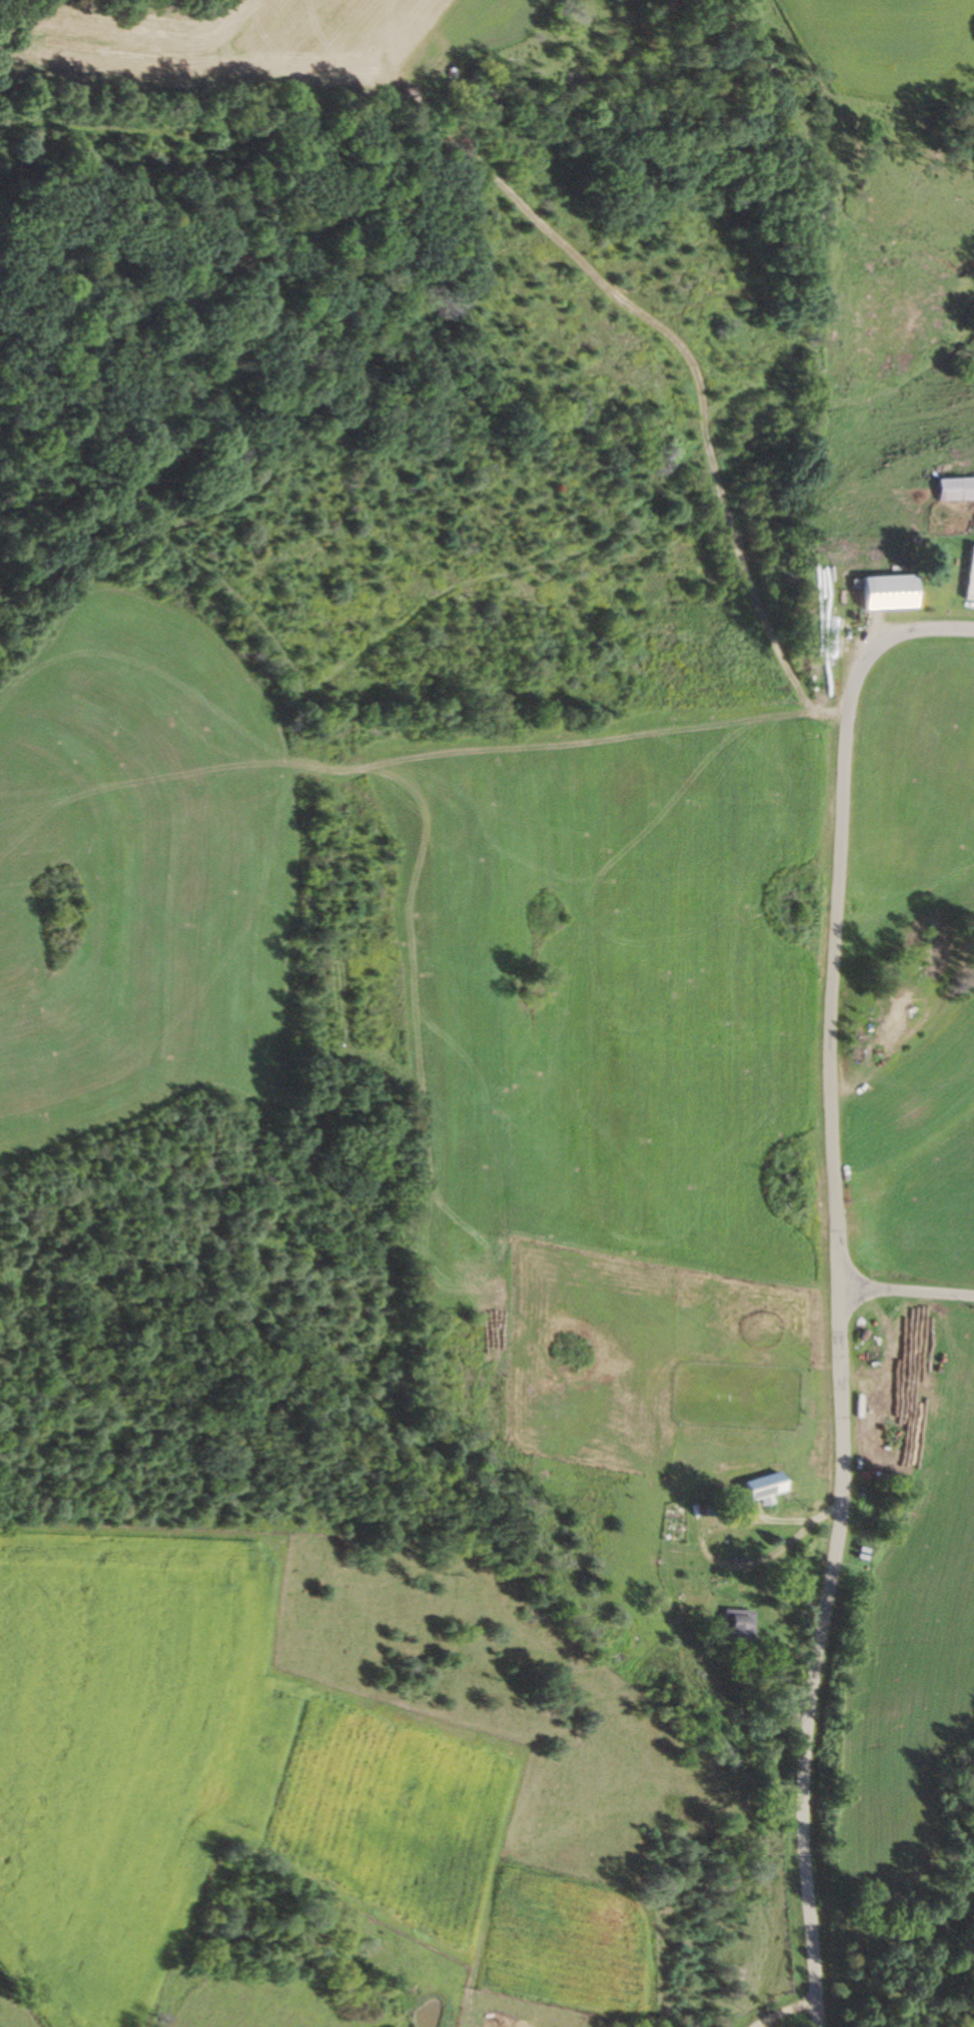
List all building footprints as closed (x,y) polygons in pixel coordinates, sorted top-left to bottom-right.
[(938,478),(939,500),(973,499),(973,477),(938,478)] [(973,599),(973,545),(971,544),(964,598),(973,599)] [(918,575),(863,576),(863,610),(919,609),(918,575)] [(745,1482),(752,1502),(788,1490),(782,1470),(745,1482)] [(723,1642),(751,1642),(751,1610),(723,1610),(723,1642)]
